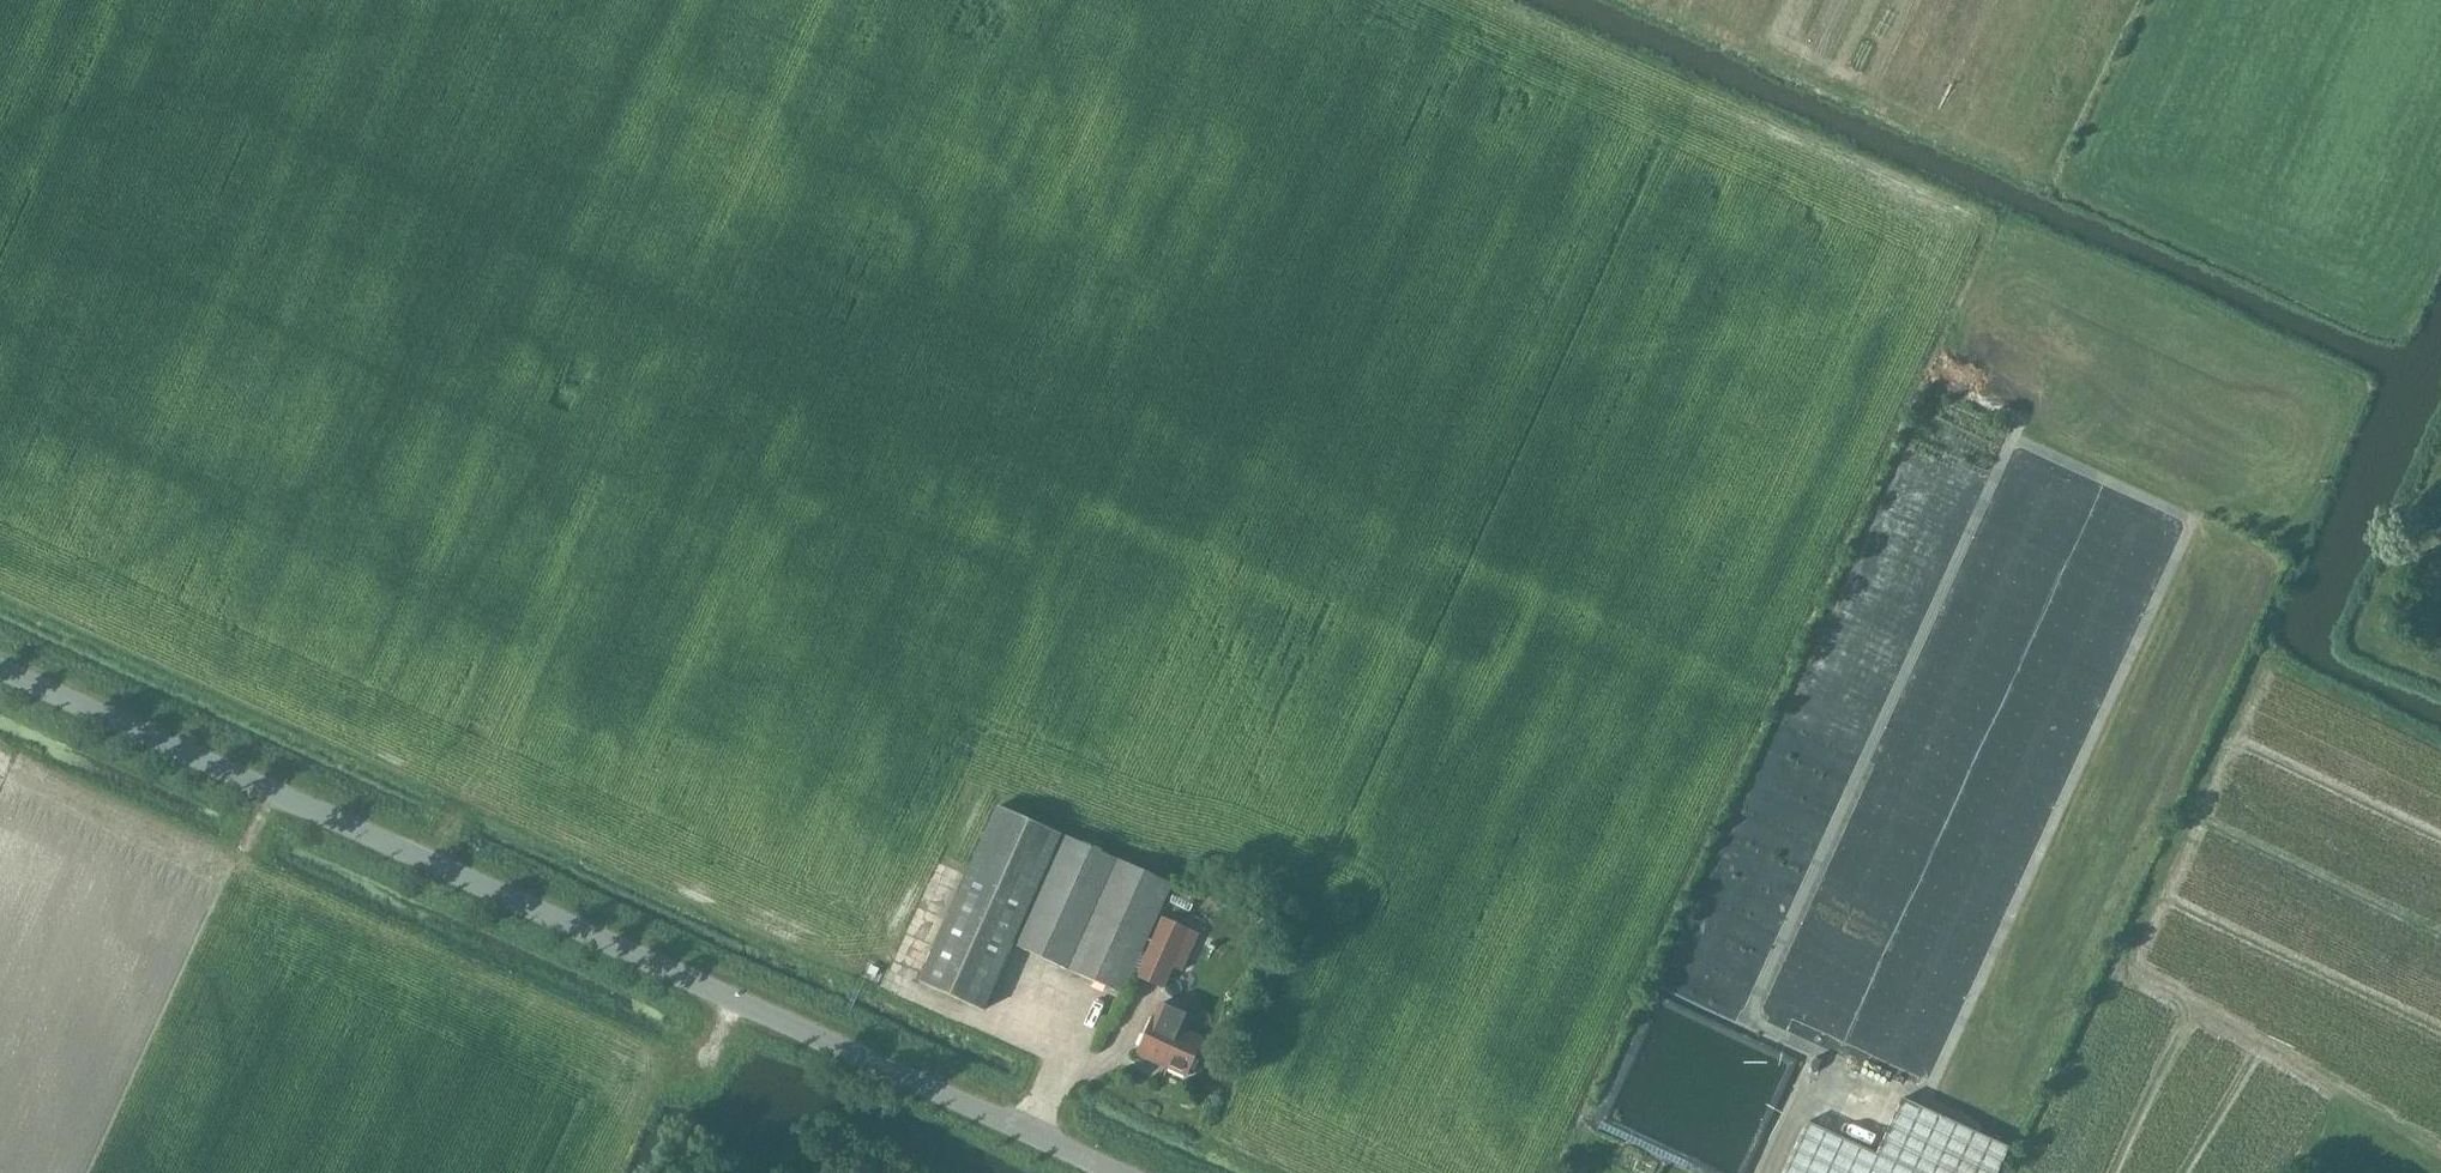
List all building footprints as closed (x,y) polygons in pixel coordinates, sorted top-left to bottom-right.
[(1705,874),(1667,968),(1750,1001),(1774,943),(1777,944),(1812,856),(1814,857),(1829,820),(1762,793),(1767,782),(1836,810),(1853,770),(1770,737),(1713,878),(1705,874)] [(1120,995),(1122,990),(1169,884),(1096,852),(997,807),(917,984),(983,1013),(1013,947),(1047,963),(1120,995)] [(1191,929),(1163,917),(1136,979),(1165,991),(1191,929)] [(1255,926),(1264,938),(1276,930),(1267,918),(1255,926)] [(1136,1053),(1183,1075),(1201,1035),(1188,1028),(1192,1019),(1173,1010),(1161,1005),(1154,1020),(1151,1019),(1136,1053)] [(2010,1148),(1903,1099),(1877,1154),(1808,1122),(1784,1172),(1998,1172),(2010,1148)] [(1829,1126),(1837,1113),(1821,1105),(1814,1118),(1829,1126)]
